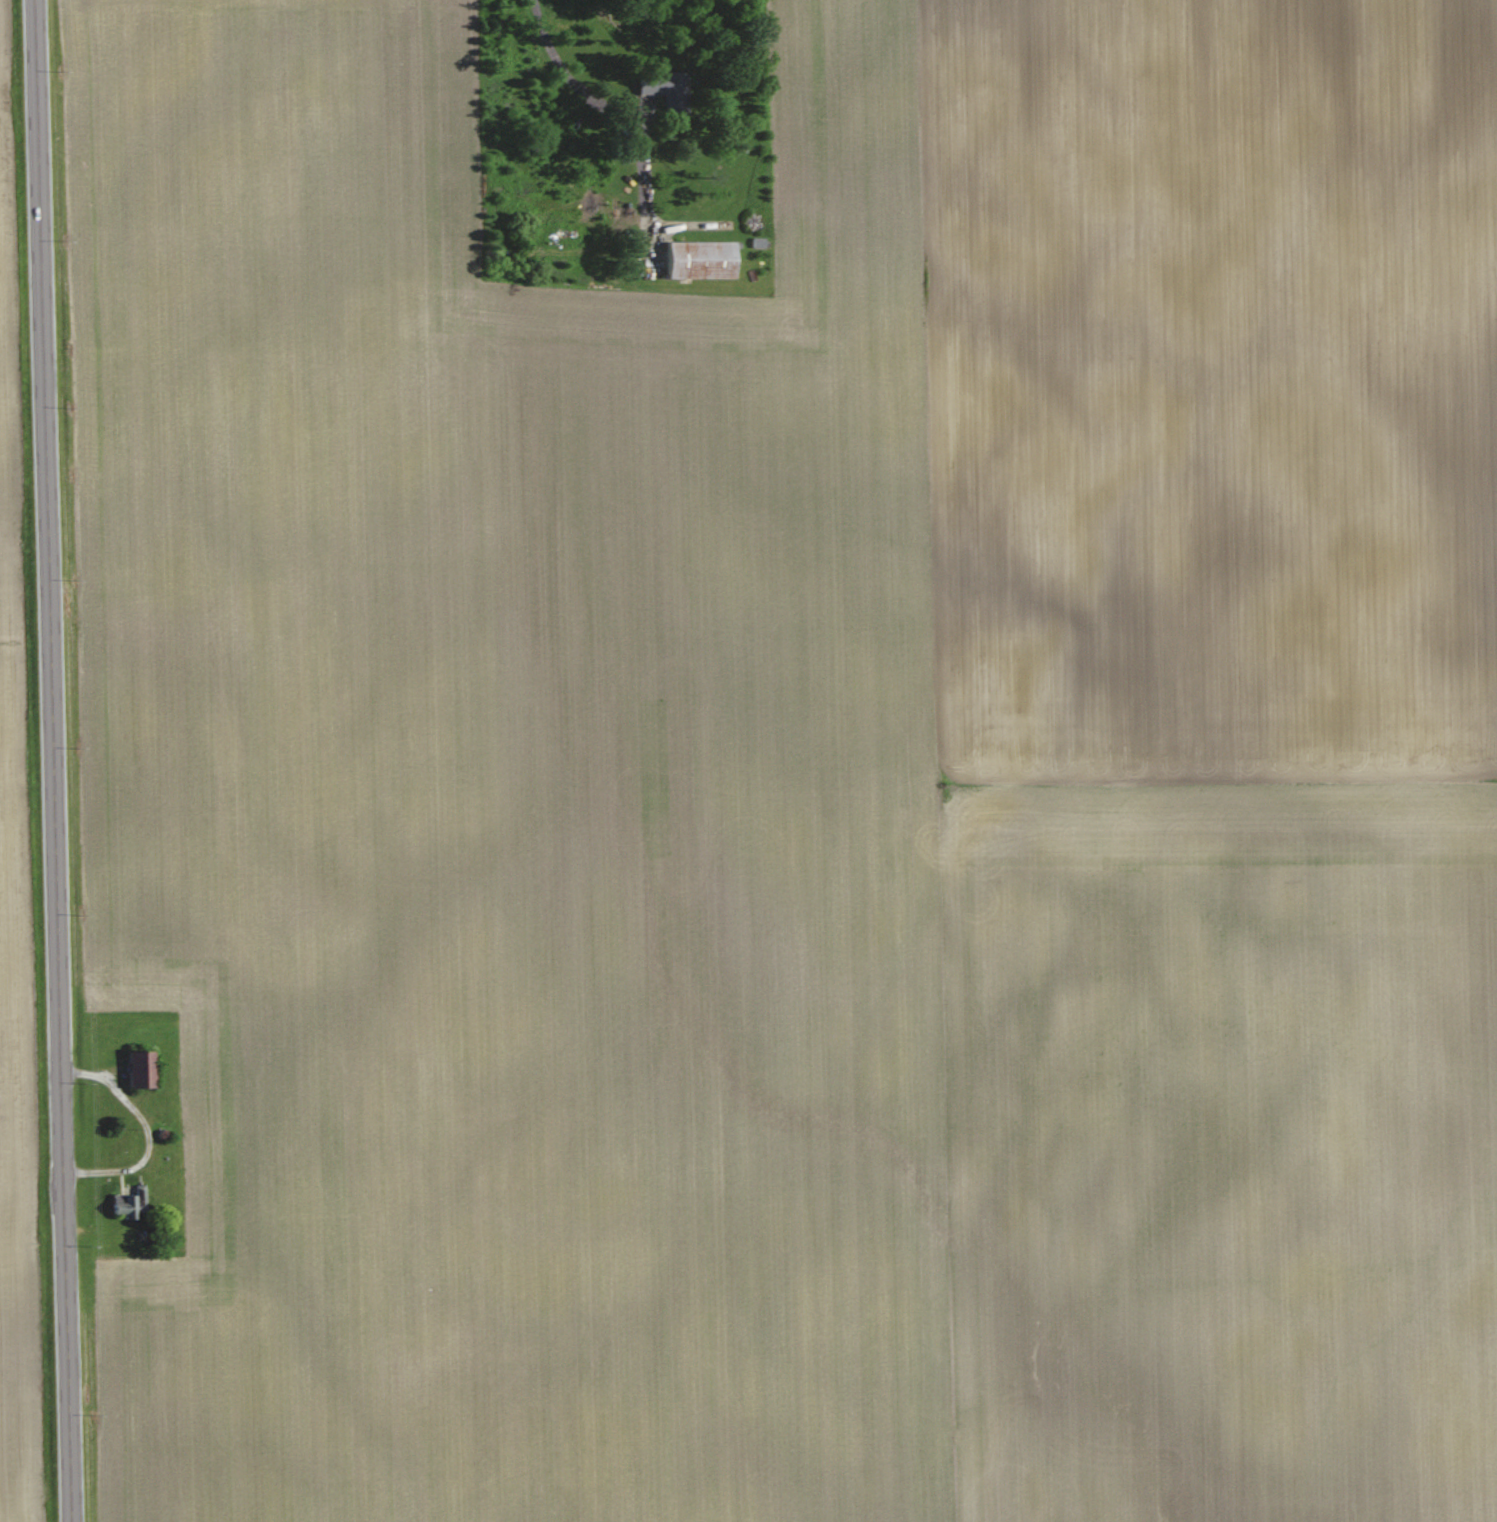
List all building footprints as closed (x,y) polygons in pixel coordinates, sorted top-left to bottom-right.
[(738,240),(670,240),(670,277),(738,277),(738,240)] [(157,1087),(157,1050),(131,1050),(131,1087),(157,1087)] [(147,1210),(147,1184),(115,1184),(115,1215),(136,1215),(136,1210),(147,1210)]
